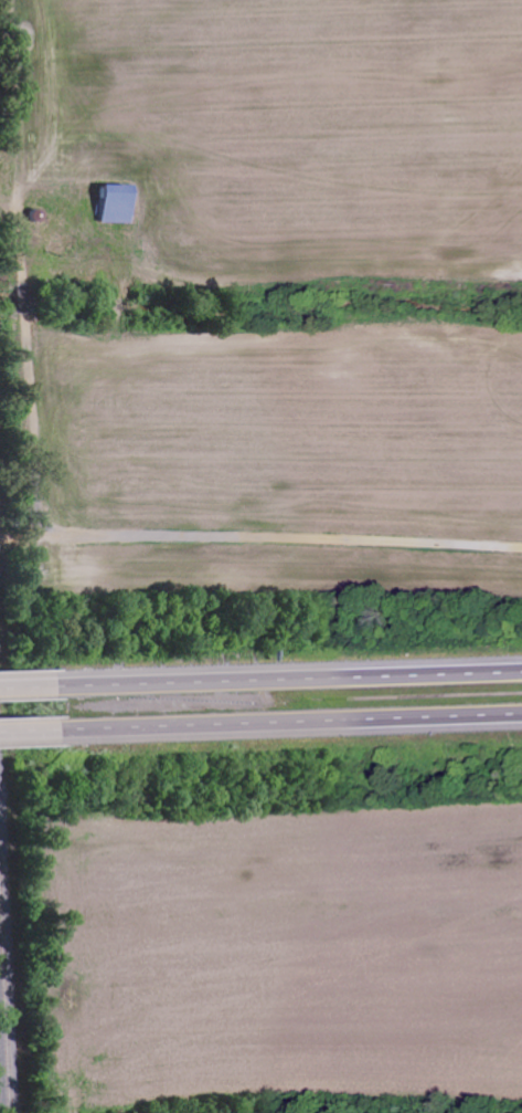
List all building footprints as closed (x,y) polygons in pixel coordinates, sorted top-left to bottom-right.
[(134,223),(135,186),(105,185),(104,223),(134,223)]
